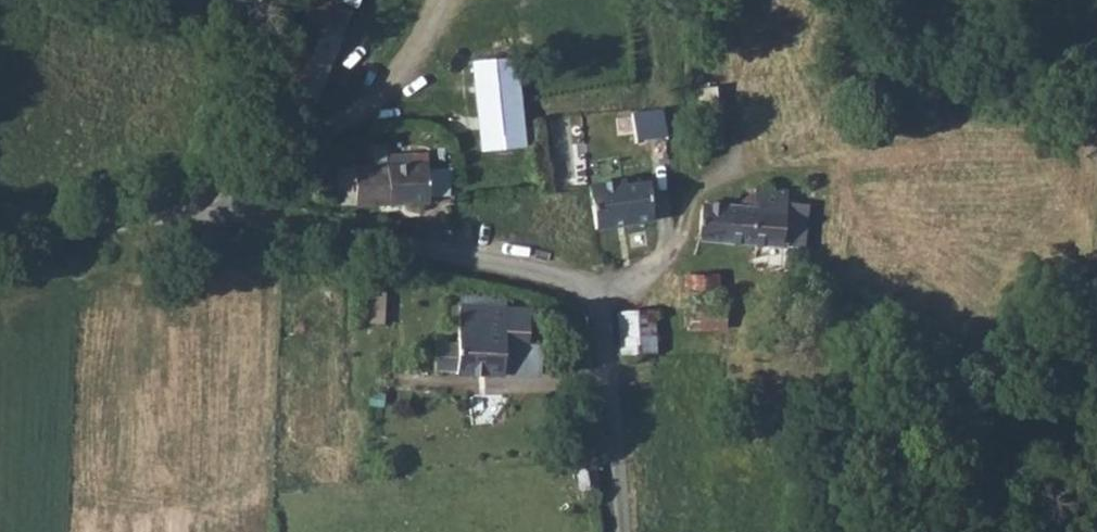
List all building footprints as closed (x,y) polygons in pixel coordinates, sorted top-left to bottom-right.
[(343,29),(351,5),(337,0),(312,0),(306,16),(343,29)] [(323,99),(343,31),(300,18),(280,87),(323,99)] [(525,146),(523,56),(476,58),(478,148),(525,146)] [(667,102),(628,106),(630,126),(647,125),(670,122),(667,102)] [(437,196),(435,148),(415,149),(416,159),(340,164),(343,200),(437,196)] [(592,182),(592,187),(597,219),(682,211),(675,157),(635,160),(637,177),(592,182)] [(704,201),(702,238),(781,242),(782,240),(803,241),(805,197),(783,196),(784,185),(757,184),(757,190),(751,189),(743,198),(743,202),(704,201)] [(707,269),(690,272),(692,301),(727,297),(726,279),(719,276),(718,268),(707,269)] [(465,366),(466,370),(514,370),(514,343),(537,343),(538,303),(466,302),(466,339),(465,366)] [(622,352),(660,349),(656,306),(619,310),(622,352)] [(444,365),(465,366),(466,339),(444,338),(444,365)] [(592,483),(576,484),(577,489),(577,492),(579,495),(582,497),(586,497),(588,496),(591,493),(592,488),(592,483)]
